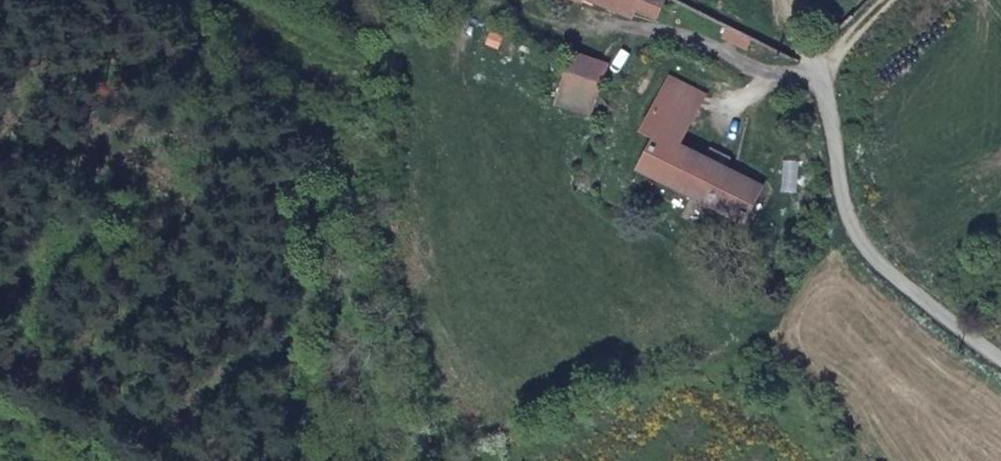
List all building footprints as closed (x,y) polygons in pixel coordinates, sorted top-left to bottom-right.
[(662,0),(609,0),(626,10),(632,13),(638,2),(656,14),(662,0)] [(571,50),(553,102),(587,113),(594,92),(605,61),(571,50)] [(694,103),(671,92),(662,87),(644,125),(657,131),(663,134),(664,132),(678,142),(694,103)] [(663,134),(657,131),(643,164),(676,182),(676,183),(710,203),(729,168),(723,165),(707,156),(694,149),(693,150),(678,142),(664,132),(663,134)] [(712,148),(707,156),(723,165),(727,158),(712,148)] [(762,187),(729,168),(710,203),(743,222),(762,187)]
